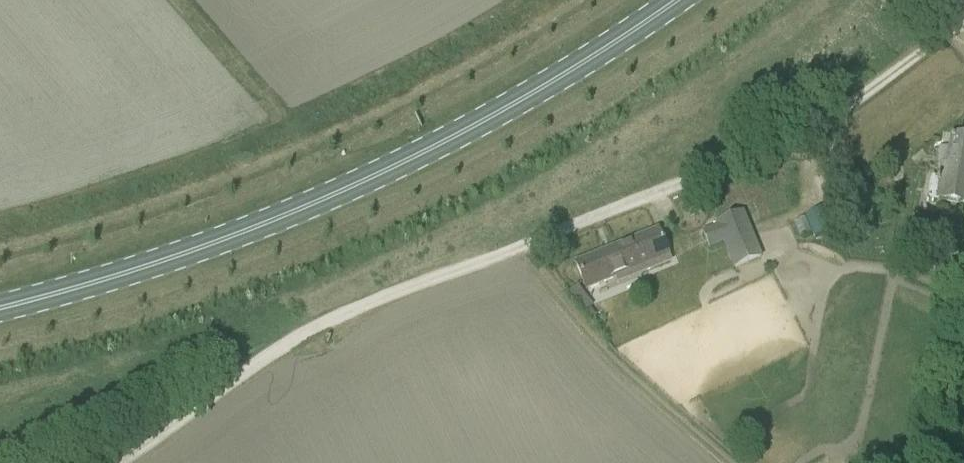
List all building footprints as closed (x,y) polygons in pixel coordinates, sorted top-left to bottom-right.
[(946,202),(963,206),(963,138),(952,136),(946,166),(941,165),(938,180),(930,179),(926,199),(946,202)] [(717,225),(703,231),(710,247),(723,242),(734,268),(760,257),(742,212),(715,222),(717,225)] [(574,264),(582,282),(586,290),(640,268),(641,273),(670,261),(665,249),(657,230),(653,232),(653,233),(657,231),(658,236),(632,247),(629,241),(574,264)]
